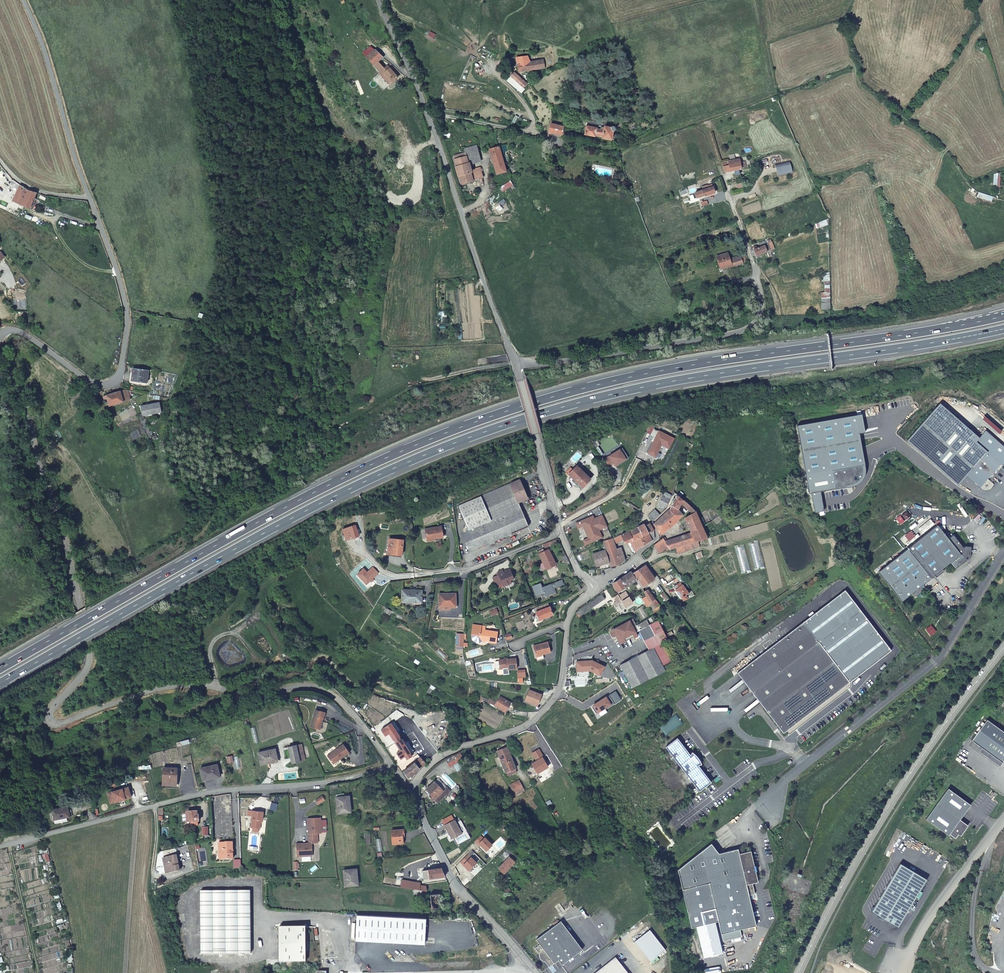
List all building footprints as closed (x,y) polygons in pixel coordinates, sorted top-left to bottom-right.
[(375,50),(366,57),(380,73),(379,74),(389,85),(397,78),(387,66),(385,68),(379,62),(382,59),(375,50)] [(545,67),(544,59),(530,61),(528,55),(516,57),(514,67),(518,71),(523,70),(524,73),(535,71),(535,69),(545,67)] [(520,83),(524,87),(528,83),(514,72),(511,75),(515,79),(520,83)] [(516,87),(520,83),(515,79),(512,83),(516,87)] [(604,123),(588,121),(586,128),(584,128),(583,132),(584,132),(584,136),(594,138),(595,136),(601,137),(601,139),(611,140),(612,132),(614,131),(615,130),(615,128),(614,127),(612,126),(610,127),(604,125),(604,123)] [(551,124),(548,134),(551,134),(551,132),(561,134),(563,126),(551,124)] [(466,155),(478,152),(476,145),(464,148),(466,155)] [(499,146),(485,150),(493,175),(506,171),(505,168),(499,146)] [(481,160),(478,152),(466,155),(469,164),(481,160)] [(474,181),(484,178),(480,167),(470,170),(469,164),(466,155),(452,160),(460,186),(474,182),(474,181)] [(739,160),(729,162),(729,164),(723,165),(725,173),(735,171),(740,170),(741,170),(741,167),(744,166),(744,163),(740,163),(739,160)] [(10,183),(13,180),(7,173),(4,176),(10,183)] [(29,209),(36,192),(29,190),(21,185),(15,198),(13,198),(12,201),(21,205),(20,207),(23,208),(24,206),(29,209)] [(716,192),(713,186),(711,187),(698,191),(700,196),(704,195),(705,196),(716,192)] [(757,255),(771,250),(767,240),(761,242),(762,246),(751,250),(753,255),(756,254),(757,255)] [(730,258),(728,252),(716,256),(719,264),(720,263),(722,268),(732,265),(733,266),(747,261),(745,255),(737,258),(737,255),(730,258)] [(133,368),(131,380),(146,382),(148,370),(133,368)] [(121,390),(124,401),(130,399),(127,389),(121,390)] [(109,405),(124,401),(121,390),(104,396),(105,399),(107,398),(109,405)] [(141,405),(142,415),(161,411),(159,401),(141,405)] [(973,437),(976,434),(941,402),(907,440),(929,459),(959,425),(973,437)] [(883,411),(800,425),(812,493),(854,486),(851,468),(866,465),(862,440),(868,439),(866,431),(867,431),(866,423),(884,420),(883,411)] [(980,484),(1000,462),(1001,463),(1003,460),(1003,446),(986,430),(980,437),(976,434),(973,437),(959,425),(929,459),(953,480),(963,468),(968,473),(980,484)] [(673,439),(653,428),(650,435),(655,438),(647,453),(655,457),(661,445),(668,448),(673,439)] [(621,447),(619,449),(625,458),(628,457),(621,447)] [(619,449),(602,460),(606,467),(613,463),(615,465),(625,458),(619,449)] [(867,468),(866,465),(851,468),(854,486),(856,485),(859,484),(862,482),(864,479),(866,476),(867,473),(867,470),(867,468)] [(576,466),(568,474),(572,479),(571,480),(580,489),(590,479),(576,466)] [(968,473),(963,468),(953,480),(958,485),(968,473)] [(519,485),(511,489),(518,507),(527,503),(519,485)] [(488,518),(518,507),(511,489),(481,501),(459,510),(466,527),(488,518)] [(692,513),(695,511),(688,504),(683,500),(676,493),(669,510),(653,524),(660,535),(679,520),(678,518),(683,515),(678,509),(682,504),(692,513)] [(666,508),(669,500),(662,496),(655,506),(664,510),(666,508)] [(527,530),(518,507),(488,518),(466,527),(468,533),(473,548),(475,551),(527,530)] [(648,516),(652,521),(661,513),(655,509),(648,516)] [(669,550),(675,548),(698,541),(707,538),(702,527),(698,517),(695,511),(692,513),(685,517),(691,532),(664,542),(668,547),(669,550)] [(698,517),(702,527),(710,522),(705,513),(698,517)] [(587,538),(589,543),(601,537),(598,530),(606,527),(601,515),(593,519),(593,517),(589,519),(588,518),(580,521),(582,526),(583,525),(588,538),(587,538)] [(644,524),(620,534),(622,540),(623,541),(624,541),(625,544),(631,542),(648,533),(652,540),(654,537),(655,533),(649,523),(644,526),(644,524)] [(938,524),(879,571),(901,600),(951,562),(955,568),(956,568),(967,559),(966,558),(968,556),(969,553),(971,553),(971,546),(966,546),(966,548),(964,547),(953,534),(949,538),(938,524)] [(342,532),(346,543),(358,538),(355,528),(342,532)] [(441,529),(428,531),(430,541),(434,540),(434,541),(443,539),(441,529)] [(467,551),(473,548),(468,533),(461,536),(467,551)] [(638,549),(652,540),(648,533),(631,542),(629,543),(630,544),(634,553),(635,552),(637,551),(638,550),(638,549)] [(622,540),(620,534),(610,538),(613,544),(622,540)] [(613,544),(610,538),(601,542),(604,549),(609,562),(611,566),(620,564),(616,553),(613,544)] [(662,538),(653,545),(659,554),(665,550),(668,547),(664,542),(662,538)] [(389,540),(388,555),(403,556),(403,541),(389,540)] [(698,541),(675,548),(677,553),(685,551),(699,546),(698,541)] [(609,562),(604,549),(592,554),(596,565),(602,563),(603,564),(609,562)] [(616,553),(620,564),(627,559),(623,550),(616,553)] [(701,551),(694,554),(696,559),(703,556),(701,551)] [(540,555),(546,570),(555,567),(550,552),(540,555)] [(636,579),(641,588),(654,579),(645,565),(632,573),(636,579)] [(363,571),(357,577),(366,587),(370,583),(372,581),(378,576),(374,572),(371,572),(366,575),(363,571)] [(618,592),(636,579),(632,573),(631,571),(612,584),(618,592)] [(498,574),(499,577),(502,585),(503,589),(512,585),(510,581),(513,580),(510,572),(504,575),(503,572),(498,574)] [(502,585),(499,577),(493,579),(496,587),(502,585)] [(540,583),(532,586),(536,596),(543,593),(545,596),(554,592),(551,584),(542,587),(540,583)] [(675,591),(682,599),(689,594),(682,585),(682,586),(680,583),(674,587),(676,590),(675,591)] [(613,597),(622,609),(632,602),(625,592),(624,593),(622,591),(618,593),(623,600),(622,601),(617,594),(613,597)] [(653,610),(655,608),(653,603),(654,602),(646,591),(643,592),(653,610)] [(668,597),(663,591),(660,593),(664,600),(668,597)] [(845,591),(738,673),(784,733),(890,651),(845,591)] [(401,593),(401,605),(420,606),(420,594),(401,593)] [(601,594),(575,613),(578,617),(605,598),(601,594)] [(438,597),(439,610),(440,612),(441,613),(449,612),(450,611),(450,609),(456,608),(455,596),(438,597)] [(550,614),(546,604),(536,608),(532,609),(536,620),(550,614)] [(649,625),(646,619),(636,625),(633,618),(614,628),(613,628),(611,629),(612,629),(611,630),(610,632),(608,633),(611,639),(613,640),(617,638),(620,643),(633,636),(634,637),(637,636),(635,632),(634,630),(637,628),(638,630),(649,625)] [(661,644),(668,640),(658,620),(638,630),(648,650),(653,647),(661,644)] [(486,624),(473,623),(472,633),(479,634),(483,639),(486,637),(489,638),(489,639),(490,640),(497,641),(498,630),(485,628),(486,624)] [(547,641),(532,645),(535,656),(550,652),(547,641)] [(653,647),(662,665),(670,661),(661,644),(653,647)] [(665,671),(662,665),(653,647),(648,650),(620,665),(631,688),(665,671)] [(516,658),(499,659),(500,669),(503,669),(508,668),(508,670),(509,670),(517,669),(516,658)] [(592,660),(580,660),(581,670),(590,670),(601,674),(605,666),(592,660)] [(524,698),(533,704),(539,695),(530,689),(524,698)] [(594,706),(593,707),(596,713),(605,707),(606,709),(615,703),(615,704),(622,699),(616,690),(609,694),(610,695),(607,697),(606,696),(599,701),(600,702),(594,706)] [(501,696),(495,706),(504,711),(510,702),(501,696)] [(315,707),(312,716),(310,724),(318,726),(320,719),(322,719),(325,710),(323,709),(315,707)] [(398,720),(394,721),(400,731),(400,730),(402,731),(403,728),(398,720)] [(1003,763),(1003,762),(1003,732),(987,720),(972,741),(982,748),(1003,763)] [(394,721),(384,727),(388,734),(392,731),(396,739),(397,738),(399,742),(398,742),(403,749),(399,752),(402,758),(407,755),(409,758),(414,755),(412,752),(407,743),(407,742),(408,741),(406,738),(404,738),(402,735),(403,735),(403,733),(402,731),(400,730),(400,731),(394,721)] [(677,738),(666,747),(699,791),(711,782),(698,765),(702,764),(701,764),(701,763),(701,762),(700,762),(700,761),(700,760),(699,760),(699,759),(699,758),(698,758),(698,757),(697,757),(697,756),(696,756),(696,755),(695,755),(695,754),(694,754),(694,753),(693,753),(693,752),(692,752),(690,755),(677,738)] [(300,741),(289,744),(293,760),(304,758),(300,741)] [(407,743),(412,752),(415,750),(410,741),(408,741),(407,742),(407,743)] [(332,761),(339,756),(340,757),(349,750),(343,742),(327,753),(332,761)] [(275,747),(258,750),(261,762),(278,758),(275,747)] [(499,756),(502,763),(505,772),(515,768),(509,752),(507,747),(501,750),(503,754),(499,756)] [(535,761),(531,763),(537,773),(548,767),(542,757),(543,756),(539,748),(530,753),(535,761)] [(1003,763),(982,748),(980,752),(1000,767),(1003,763)] [(424,752),(420,755),(424,761),(428,757),(424,752)] [(446,760),(450,768),(464,760),(459,753),(446,760)] [(414,762),(405,769),(410,776),(426,765),(424,761),(420,755),(419,755),(413,760),(414,762)] [(217,762),(200,766),(203,778),(220,774),(217,762)] [(177,767),(163,766),(162,783),(176,783),(177,767)] [(512,789),(521,784),(519,779),(510,784),(512,789)] [(440,802),(451,792),(447,787),(444,791),(435,782),(427,790),(431,794),(430,795),(435,800),(436,799),(440,802)] [(515,795),(524,790),(521,784),(512,789),(515,795)] [(130,785),(113,789),(116,800),(133,795),(130,785)] [(961,817),(970,805),(948,789),(926,819),(948,835),(949,834),(955,838),(958,834),(962,829),(964,831),(968,825),(960,820),(961,817)] [(350,794),(337,796),(338,812),(350,811),(349,800),(351,800),(350,794)] [(324,796),(317,801),(319,805),(326,800),(324,796)] [(68,804),(52,808),(55,818),(62,816),(63,817),(71,815),(68,804)] [(193,809),(183,810),(185,822),(190,822),(190,827),(198,826),(196,812),(194,812),(193,809)] [(264,812),(248,810),(247,817),(252,817),(251,828),(259,829),(260,829),(261,820),(263,820),(264,812)] [(308,819),(309,843),(309,844),(297,844),(297,858),(312,857),(313,857),(313,844),(319,843),(318,834),(322,834),(322,818),(308,819)] [(444,822),(450,835),(452,834),(455,840),(462,836),(453,818),(444,822)] [(391,831),(392,844),(403,843),(402,836),(402,830),(391,831)] [(480,837),(476,842),(479,845),(479,844),(481,846),(487,851),(492,845),(484,838),(483,839),(480,837)] [(232,842),(221,842),(221,849),(220,849),(220,858),(233,858),(233,854),(230,854),(230,849),(232,849),(232,842)] [(719,854),(711,844),(677,870),(692,929),(697,928),(704,958),(723,954),(716,923),(719,922),(722,935),(756,927),(749,896),(755,894),(753,884),(758,883),(751,851),(739,854),(738,849),(719,854)] [(505,861),(499,867),(504,872),(514,861),(511,858),(515,854),(508,847),(500,856),(505,861)] [(176,855),(165,858),(166,864),(165,864),(167,873),(180,870),(179,866),(177,866),(176,862),(178,861),(176,855)] [(469,855),(462,862),(471,870),(478,863),(469,855)] [(894,874),(921,890),(927,879),(900,863),(894,874)] [(358,868),(345,869),(346,886),(359,884),(358,874),(359,874),(358,868)] [(443,868),(423,870),(425,879),(447,877),(443,868)] [(551,873),(558,880),(561,877),(554,870),(551,873)] [(921,890),(894,874),(871,912),(885,920),(886,918),(888,919),(890,922),(892,923),(893,923),(897,922),(900,923),(903,917),(904,913),(906,913),(921,890)] [(252,890),(201,890),(202,952),(252,952),(252,890)] [(442,907),(443,917),(452,918),(451,893),(432,893),(433,907),(442,907)] [(898,927),(906,913),(904,913),(903,917),(900,923),(897,922),(893,923),(892,923),(890,922),(888,919),(886,918),(885,920),(898,927)] [(426,917),(357,914),(356,939),(425,942),(426,917)] [(584,950),(562,921),(537,940),(541,945),(536,948),(540,955),(540,956),(540,957),(541,958),(541,959),(542,960),(543,960),(543,961),(544,961),(545,962),(546,962),(550,967),(559,960),(563,965),(584,950)] [(308,926),(280,926),(281,961),(308,961),(308,950),(310,950),(310,941),(307,941),(308,926)] [(652,930),(637,942),(653,962),(668,950),(652,930)] [(617,957),(597,972),(630,972),(617,957)]
